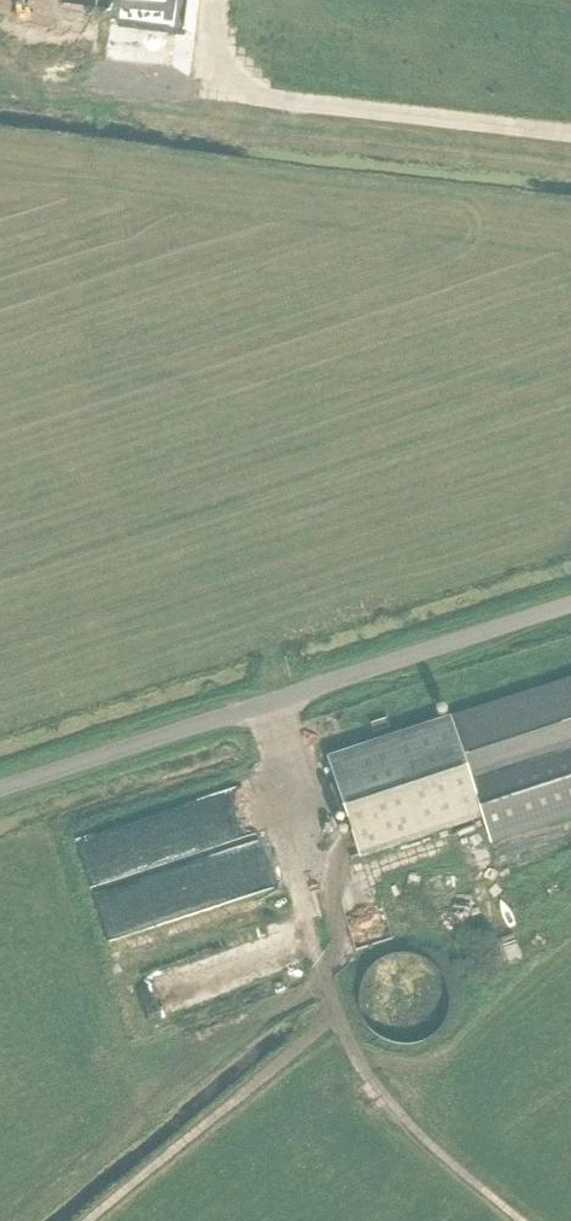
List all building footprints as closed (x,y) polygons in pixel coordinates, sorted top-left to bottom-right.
[(451,716),(325,757),(359,859),(484,818),(492,842),(570,816),(570,677),(451,716)] [(515,933),(502,938),(510,963),(524,958),(515,933)] [(364,967),(361,972),(358,976),(356,983),(355,990),(354,994),(354,1000),(355,1005),(357,1012),(360,1018),(364,1024),(368,1029),(373,1033),(378,1036),(388,1040),(396,1041),(405,1042),(412,1040),(420,1038),(432,1030),(439,1020),(443,1011),(444,1003),(445,994),(443,984),(439,975),(437,970),(433,965),(428,961),(422,956),(415,953),(409,952),(400,950),(395,950),(387,952),(380,954),(373,958),(368,962),(364,967)]
